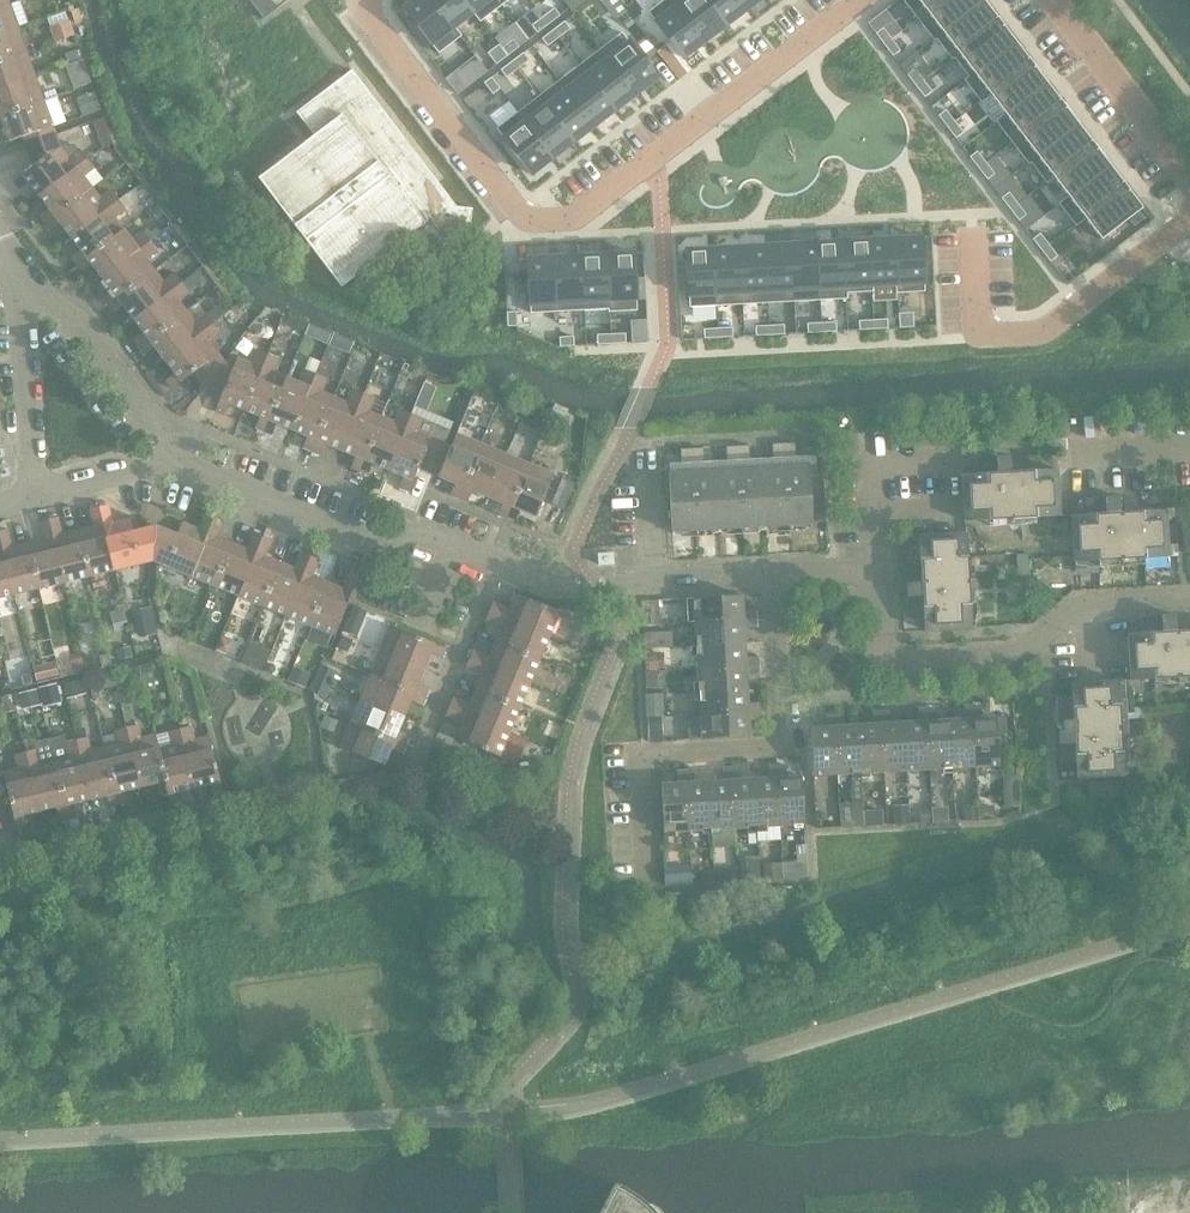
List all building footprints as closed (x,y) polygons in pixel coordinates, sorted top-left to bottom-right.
[(263,19),(276,9),(285,2),(288,0),(249,0),(263,19)] [(405,8),(440,53),(461,37),(433,0),(415,0),(405,8)] [(461,37),(462,36),(455,27),(474,13),(481,22),(482,21),(466,0),(433,0),(461,37)] [(482,21),(502,5),(498,0),(466,0),(482,21)] [(649,12),(684,58),(705,42),(673,0),(665,0),(649,12)] [(705,42),(726,26),(706,0),(673,0),(705,42)] [(726,26),(747,10),(739,0),(706,0),(726,26)] [(747,10),(760,0),(739,0),(747,10)] [(918,19),(944,0),(904,0),(918,19)] [(918,19),(934,40),(984,2),(983,0),(944,0),(918,19)] [(984,2),(934,40),(935,41),(937,39),(952,59),(1000,22),(984,2)] [(0,7),(0,34),(19,28),(10,3),(0,7)] [(555,8),(544,17),(549,25),(561,16),(555,8)] [(544,17),(532,26),(538,33),(549,25),(544,17)] [(565,21),(554,30),(560,38),(571,29),(565,21)] [(1000,22),(952,59),(953,60),(955,58),(969,77),(965,80),(966,81),(1016,43),(1000,22)] [(70,24),(61,27),(65,38),(74,35),(70,24)] [(27,52),(19,28),(0,34),(0,62),(27,52)] [(884,28),(876,33),(885,45),(892,39),(884,28)] [(554,30),(542,39),(548,46),(560,38),(554,30)] [(623,33),(602,49),(636,95),(657,79),(623,33)] [(514,39),(502,48),(508,56),(520,47),(514,39)] [(892,39),(885,45),(894,57),(901,51),(892,39)] [(1016,43),(966,81),(981,102),(1031,63),(1016,43)] [(500,44),(488,53),(497,65),(508,56),(502,48),(500,44)] [(602,49),(581,65),(615,111),(636,95),(602,49)] [(78,51),(67,55),(71,64),(81,61),(78,51)] [(0,62),(0,89),(36,77),(27,52),(0,62)] [(524,53),(513,61),(519,69),(530,61),(524,53)] [(479,60),(472,66),(480,77),(488,71),(479,60)] [(513,61),(501,70),(507,78),(519,69),(513,61)] [(1031,63),(981,102),(982,103),(991,96),(1005,114),(996,121),(997,122),(1047,84),(1031,63)] [(581,65),(560,81),(595,126),(615,111),(581,65)] [(915,69),(908,75),(916,86),(924,80),(915,69)] [(313,137),(258,178),(341,287),(397,244),(415,267),(471,225),(472,208),(455,206),(352,71),(296,114),(313,137)] [(89,75),(72,81),(76,90),(93,84),(89,75)] [(45,101),(36,77),(0,89),(0,117),(45,101)] [(492,77),(485,83),(493,95),(501,89),(492,77)] [(924,80),(916,86),(925,98),(933,92),(924,80)] [(560,81),(539,97),(574,142),(595,126),(560,81)] [(1047,84),(997,122),(1013,143),(1063,104),(1047,84)] [(95,93),(77,100),(83,116),(101,110),(99,104),(95,93)] [(539,97),(518,113),(553,158),(574,142),(539,97)] [(0,117),(0,127),(4,125),(10,142),(54,126),(45,101),(0,117)] [(1063,104),(1013,143),(1029,163),(1079,125),(1063,104)] [(946,110),(939,116),(948,127),(955,121),(946,110)] [(518,113),(497,129),(532,174),(553,158),(518,113)] [(955,121),(948,127),(957,139),(964,133),(955,121)] [(1079,125),(1029,163),(1029,164),(1032,162),(1046,182),(1094,146),(1079,125)] [(34,166),(14,182),(20,190),(30,182),(40,196),(88,158),(81,149),(70,158),(60,146),(57,136),(27,147),(34,166)] [(1094,146),(1046,182),(1047,183),(1054,178),(1068,196),(1059,203),(1060,204),(1110,166),(1094,146)] [(978,151),(970,157),(979,168),(987,163),(978,151)] [(88,158),(40,196),(50,209),(40,216),(46,224),(93,188),(84,176),(95,168),(88,158)] [(987,163),(979,168),(988,180),(996,174),(987,163)] [(1110,166),(1060,204),(1076,225),(1126,187),(1110,166)] [(1126,187),(1076,225),(1076,226),(1085,219),(1101,240),(1142,208),(1126,187)] [(93,188),(46,224),(52,231),(61,224),(71,237),(119,200),(112,190),(101,199),(93,188)] [(1009,192),(1002,198),(1011,210),(1018,204),(1009,192)] [(119,200),(71,237),(81,250),(72,257),(77,265),(124,229),(115,217),(126,209),(119,200)] [(1018,204),(1011,210),(1019,221),(1027,215),(1018,204)] [(124,229),(77,265),(83,272),(93,265),(103,278),(151,241),(144,232),(133,240),(124,229)] [(1041,233),(1033,239),(1042,251),(1050,245),(1041,233)] [(922,237),(896,239),(900,293),(925,292),(922,237)] [(896,239),(871,240),(873,286),(897,285),(897,293),(900,293),(896,239)] [(871,240),(845,241),(848,293),(873,291),(873,286),(871,240)] [(151,241),(103,278),(113,291),(103,299),(109,306),(155,270),(147,259),(158,250),(151,241)] [(845,241),(819,243),(822,300),(848,299),(848,294),(848,293),(845,241)] [(819,243),(793,244),(796,302),(822,300),(819,243)] [(793,244),(767,246),(770,303),(796,302),(793,244)] [(1050,245),(1042,251),(1051,262),(1058,256),(1050,245)] [(767,246),(741,247),(745,304),(770,303),(767,246)] [(741,247),(715,249),(719,306),(745,304),(741,247)] [(715,249),(685,250),(688,298),(690,298),(690,307),(719,306),(715,249)] [(634,253),(608,254),(611,312),(637,310),(634,253)] [(608,254),(581,256),(584,310),(609,309),(609,312),(611,312),(608,254)] [(581,256),(555,257),(558,312),(584,310),(581,256)] [(555,257),(528,258),(532,313),(558,312),(555,257)] [(155,270),(109,306),(114,313),(124,306),(134,319),(182,282),(175,273),(164,281),(155,270)] [(182,282),(134,319),(144,332),(135,340),(140,347),(187,311),(178,300),(189,292),(182,282)] [(187,311),(140,347),(146,354),(156,347),(166,360),(214,323),(207,314),(195,323),(187,311)] [(517,312),(508,312),(508,327),(518,326),(517,312)] [(914,313),(899,314),(900,328),(914,327),(914,313)] [(888,319),(874,320),(874,329),(889,329),(888,319)] [(874,320),(859,321),(860,330),(874,329),(874,320)] [(837,322),(822,323),(823,332),(837,332),(837,322)] [(214,323),(166,360),(176,374),(166,381),(172,389),(193,373),(205,388),(225,362),(210,341),(221,333),(214,323)] [(822,323),(808,323),(808,333),(823,332),(822,323)] [(785,325),(770,326),(771,335),(785,334),(785,325)] [(770,326),(756,326),(757,336),(771,335),(770,326)] [(719,328),(704,329),(705,339),(719,338),(719,328)] [(733,328),(719,328),(719,338),(734,337),(733,328)] [(612,334),(597,335),(598,344),(612,344),(612,334)] [(626,334),(612,334),(612,344),(627,343),(626,334)] [(574,336),(560,337),(560,347),(575,346),(574,336)] [(245,410),(269,354),(258,350),(252,363),(239,357),(235,366),(225,362),(205,388),(223,395),(216,411),(225,415),(230,404),(245,410)] [(269,354),(245,410),(261,417),(256,428),(265,431),(287,377),(274,372),(279,359),(269,354)] [(287,377),(265,431),(273,435),(278,424),(293,430),(316,374),(305,370),(300,382),(287,377)] [(316,374),(293,430),(309,437),(304,448),(312,451),(335,397),(322,391),(327,379),(316,374)] [(335,397),(312,451),(321,455),(326,444),(341,450),(364,394),(353,389),(348,402),(335,397)] [(364,394),(341,450),(356,456),(352,468),(360,471),(383,417),(370,411),(375,398),(364,394)] [(383,417),(360,471),(369,475),(373,464),(389,470),(412,414),(401,409),(396,422),(383,417)] [(389,470),(404,476),(400,488),(409,491),(419,467),(432,473),(450,430),(434,423),(429,436),(417,431),(423,418),(412,414),(389,470)] [(457,434),(440,476),(440,477),(456,483),(451,495),(460,498),(482,444),(457,434)] [(773,460),(762,461),(766,527),(789,525),(784,443),(773,444),(773,460)] [(796,443),(784,443),(789,525),(813,524),(813,523),(810,464),(808,464),(808,458),(797,459),(796,443)] [(482,444),(460,498),(468,502),(473,491),(488,497),(506,454),(482,444)] [(750,445),(738,446),(743,528),(766,527),(762,461),(751,461),(750,445)] [(728,463),(716,463),(720,529),(743,528),(738,446),(727,447),(728,463)] [(704,448),(692,449),(697,530),(720,529),(716,463),(705,464),(704,448)] [(666,472),(669,472),(673,532),(697,530),(692,449),(681,449),(682,465),(665,466),(666,472)] [(506,454),(488,497),(504,503),(499,515),(507,518),(530,464),(506,454)] [(977,459),(978,474),(963,475),(966,521),(1060,516),(1058,469),(1021,471),(1021,456),(977,459)] [(808,458),(808,464),(810,464),(813,523),(826,523),(823,458),(808,458)] [(530,464),(507,518),(516,522),(521,510),(537,517),(555,474),(530,464)] [(1087,515),(1072,515),(1075,562),(1169,557),(1167,510),(1131,512),(1130,497),(1086,499),(1087,515)] [(111,514),(109,505),(91,509),(93,518),(111,514)] [(224,520),(215,516),(207,513),(203,521),(220,528),(224,520)] [(95,527),(79,531),(90,576),(115,570),(104,525),(113,523),(111,514),(93,518),(95,527)] [(60,526),(58,517),(40,522),(42,530),(60,526)] [(130,519),(113,523),(104,525),(115,570),(153,560),(191,576),(208,533),(217,537),(220,528),(203,521),(200,530),(183,523),(178,535),(157,526),(134,532),(130,519)] [(45,539),(29,543),(40,588),(65,582),(54,537),(63,535),(60,526),(42,530),(45,539)] [(0,531),(0,541),(10,538),(8,529),(0,531)] [(79,531),(63,535),(54,537),(65,582),(90,576),(79,531)] [(208,533),(191,576),(215,586),(232,543),(217,537),(208,533)] [(272,540),(263,536),(255,533),(251,541),(268,548),(272,540)] [(966,533),(920,536),(922,572),(907,573),(909,617),(924,616),(925,631),(972,628),(966,533)] [(15,594),(4,549),(12,547),(10,538),(0,541),(0,598),(15,594)] [(248,550),(232,543),(215,586),(239,596),(256,553),(265,557),(268,548),(251,541),(248,550)] [(29,543),(12,547),(4,549),(15,594),(40,588),(29,543)] [(320,559),(311,556),(303,552),(299,561),(316,568),(320,559)] [(256,553),(239,596),(263,606),(280,563),(265,557),(256,553)] [(613,553),(599,554),(600,564),(614,563),(613,553)] [(296,569),(280,563),(263,606),(287,616),(304,573),(313,576),(316,568),(299,561),(296,569)] [(328,583),(310,625),(335,636),(360,576),(350,572),(343,589),(328,583)] [(304,573),(287,616),(310,625),(328,583),(313,576),(304,573)] [(510,610),(507,618),(549,636),(560,611),(517,594),(510,610)] [(694,598),(696,622),(756,619),(755,611),(743,611),(742,596),(694,598)] [(485,619),(495,623),(502,606),(492,602),(485,619)] [(355,606),(350,618),(363,623),(369,611),(355,606)] [(510,610),(502,606),(495,623),(503,627),(497,642),(539,660),(549,636),(507,618),(510,610)] [(1128,634),(1131,680),(1189,677),(1189,630),(1187,630),(1186,615),(1142,618),(1143,633),(1128,634)] [(692,637),(692,646),(745,643),(744,629),(756,628),(756,619),(696,622),(697,636),(692,637)] [(391,626),(381,650),(424,668),(430,652),(441,657),(445,648),(391,626)] [(672,632),(644,633),(644,648),(673,647),(672,632)] [(223,635),(217,648),(227,653),(233,639),(223,635)] [(343,635),(338,647),(347,651),(352,639),(343,635)] [(249,641),(240,662),(263,671),(272,651),(249,641)] [(497,642),(490,657),(487,666),(529,684),(539,660),(497,642)] [(745,643),(692,646),(693,655),(698,655),(698,668),(758,665),(758,657),(746,657),(745,643)] [(133,648),(118,651),(120,660),(134,657),(133,648)] [(381,650),(371,674),(425,696),(429,688),(417,684),(424,668),(381,650)] [(465,667),(475,671),(482,654),(473,650),(465,667)] [(661,652),(645,653),(646,671),(658,671),(662,670),(661,652)] [(81,654),(71,656),(73,665),(83,663),(81,654)] [(490,657),(482,654),(475,671),(483,674),(477,690),(519,708),(529,684),(487,666),(490,657)] [(93,656),(85,658),(87,668),(96,666),(93,656)] [(150,664),(141,666),(144,678),(153,676),(150,664)] [(322,665),(315,680),(331,686),(337,671),(322,665)] [(694,683),(695,692),(747,689),(747,675),(759,674),(758,665),(698,668),(699,682),(694,683)] [(56,667),(36,672),(38,680),(58,676),(56,667)] [(138,667),(130,669),(133,680),(141,678),(138,667)] [(293,667),(287,681),(305,689),(311,675),(293,667)] [(658,671),(646,671),(647,687),(659,686),(658,671)] [(113,674),(104,676),(107,687),(116,685),(113,674)] [(371,674),(361,698),(404,716),(410,701),(422,705),(425,696),(371,674)] [(315,680),(311,691),(313,692),(326,698),(331,686),(315,680)] [(83,681),(64,685),(67,698),(86,693),(83,681)] [(1060,714),(1060,715),(1060,723),(1065,723),(1065,730),(1059,731),(1061,764),(1077,763),(1078,778),(1124,775),(1119,681),(1072,683),(1073,695),(1058,696),(1059,714),(1060,714)] [(57,686),(41,690),(44,704),(60,700),(57,686)] [(747,689),(695,692),(695,701),(700,701),(701,714),(761,711),(760,702),(748,703),(747,689)] [(38,690),(20,695),(24,709),(41,704),(38,690)] [(470,705),(467,714),(509,732),(519,708),(477,690),(470,705)] [(13,695),(1,698),(3,704),(4,712),(16,710),(13,699),(13,696),(13,695)] [(361,698),(351,722),(406,744),(409,736),(398,731),(404,716),(361,698)] [(462,702),(453,698),(446,715),(455,719),(462,702)] [(470,705),(462,702),(455,719),(463,722),(456,738),(499,756),(509,732),(467,714),(470,705)] [(981,706),(973,707),(976,767),(1000,765),(998,717),(982,718),(981,706)] [(965,719),(950,720),(953,773),(962,772),(962,767),(976,767),(973,707),(964,707),(965,719)] [(919,722),(904,722),(907,770),(930,769),(927,709),(918,710),(919,722)] [(935,709),(927,709),(930,769),(944,768),(944,773),(953,773),(950,720),(936,721),(935,709)] [(761,711),(701,714),(702,727),(690,728),(690,739),(750,736),(749,720),(761,720),(761,711)] [(889,711),(881,712),(884,772),(907,770),(904,722),(890,723),(889,711)] [(873,724),(858,725),(861,778),(870,777),(870,773),(884,772),(881,712),(872,712),(873,724)] [(838,774),(835,714),(826,715),(827,727),(811,728),(814,776),(838,774)] [(843,714),(835,714),(838,774),(852,774),(852,778),(861,778),(858,725),(844,726),(843,714)] [(326,715),(321,726),(334,732),(339,721),(326,715)] [(660,717),(648,717),(649,731),(661,731),(660,717)] [(406,744),(351,722),(341,747),(384,765),(391,749),(402,753),(406,744)] [(138,725),(127,727),(141,786),(157,782),(160,794),(168,792),(171,806),(172,805),(155,735),(141,738),(138,725)] [(192,726),(180,729),(195,787),(211,784),(214,795),(223,793),(210,736),(195,740),(192,726)] [(85,727),(76,730),(78,739),(88,737),(85,727)] [(118,744),(105,747),(119,804),(128,802),(125,790),(141,786),(127,727),(115,730),(118,744)] [(156,734),(155,735),(172,805),(181,803),(178,791),(195,787),(180,729),(169,731),(172,745),(160,748),(156,734)] [(78,739),(76,740),(91,798),(107,794),(110,806),(119,804),(105,747),(91,750),(88,737),(78,739)] [(68,756),(54,759),(68,816),(77,814),(74,802),(91,798),(76,740),(65,742),(68,756)] [(37,749),(26,752),(40,810),(57,807),(59,818),(68,816),(54,759),(41,763),(37,749)] [(40,810),(26,752),(15,755),(18,768),(3,772),(17,829),(27,826),(24,814),(40,810)] [(769,778),(755,779),(758,832),(767,831),(766,826),(780,826),(777,765),(768,766),(769,778)] [(785,765),(777,765),(780,826),(794,825),(794,830),(805,829),(804,824),(805,824),(802,776),(786,777),(785,765)] [(723,781),(709,782),(712,834),(721,834),(720,829),(734,828),(731,768),(722,769),(723,781)] [(740,768),(731,768),(734,828),(748,827),(748,832),(758,832),(755,779),(740,780),(740,768)] [(694,770),(685,771),(688,831),(702,830),(702,835),(712,834),(709,782),(694,782),(694,770)] [(688,831),(685,771),(676,771),(677,783),(661,784),(664,832),(665,837),(675,836),(675,831),(688,831)] [(1119,781),(1088,783),(1089,799),(1103,799),(1120,798),(1120,793),(1119,781)] [(853,802),(841,803),(842,827),(854,826),(863,826),(864,826),(863,811),(863,802),(853,802)] [(909,805),(895,806),(896,824),(908,823),(910,823),(909,805)] [(931,807),(923,808),(924,821),(932,821),(931,807)] [(978,807),(963,808),(964,820),(978,819),(978,807)] [(994,807),(981,808),(982,819),(995,818),(994,807)] [(944,809),(933,809),(933,821),(945,821),(944,809)] [(875,810),(865,811),(866,825),(875,825),(875,810)] [(759,862),(741,863),(742,881),(760,880),(759,862)] [(782,866),(764,867),(764,879),(783,878),(782,866)] [(690,869),(681,869),(681,884),(692,884),(691,869),(690,869)] [(737,869),(719,870),(719,882),(737,881),(737,869)] [(714,871),(702,871),(703,883),(714,882),(714,871)] [(652,1211),(648,1206),(641,1200),(634,1194),(629,1191),(625,1189),(620,1185),(616,1183),(601,1212),(654,1212),(652,1211)]
